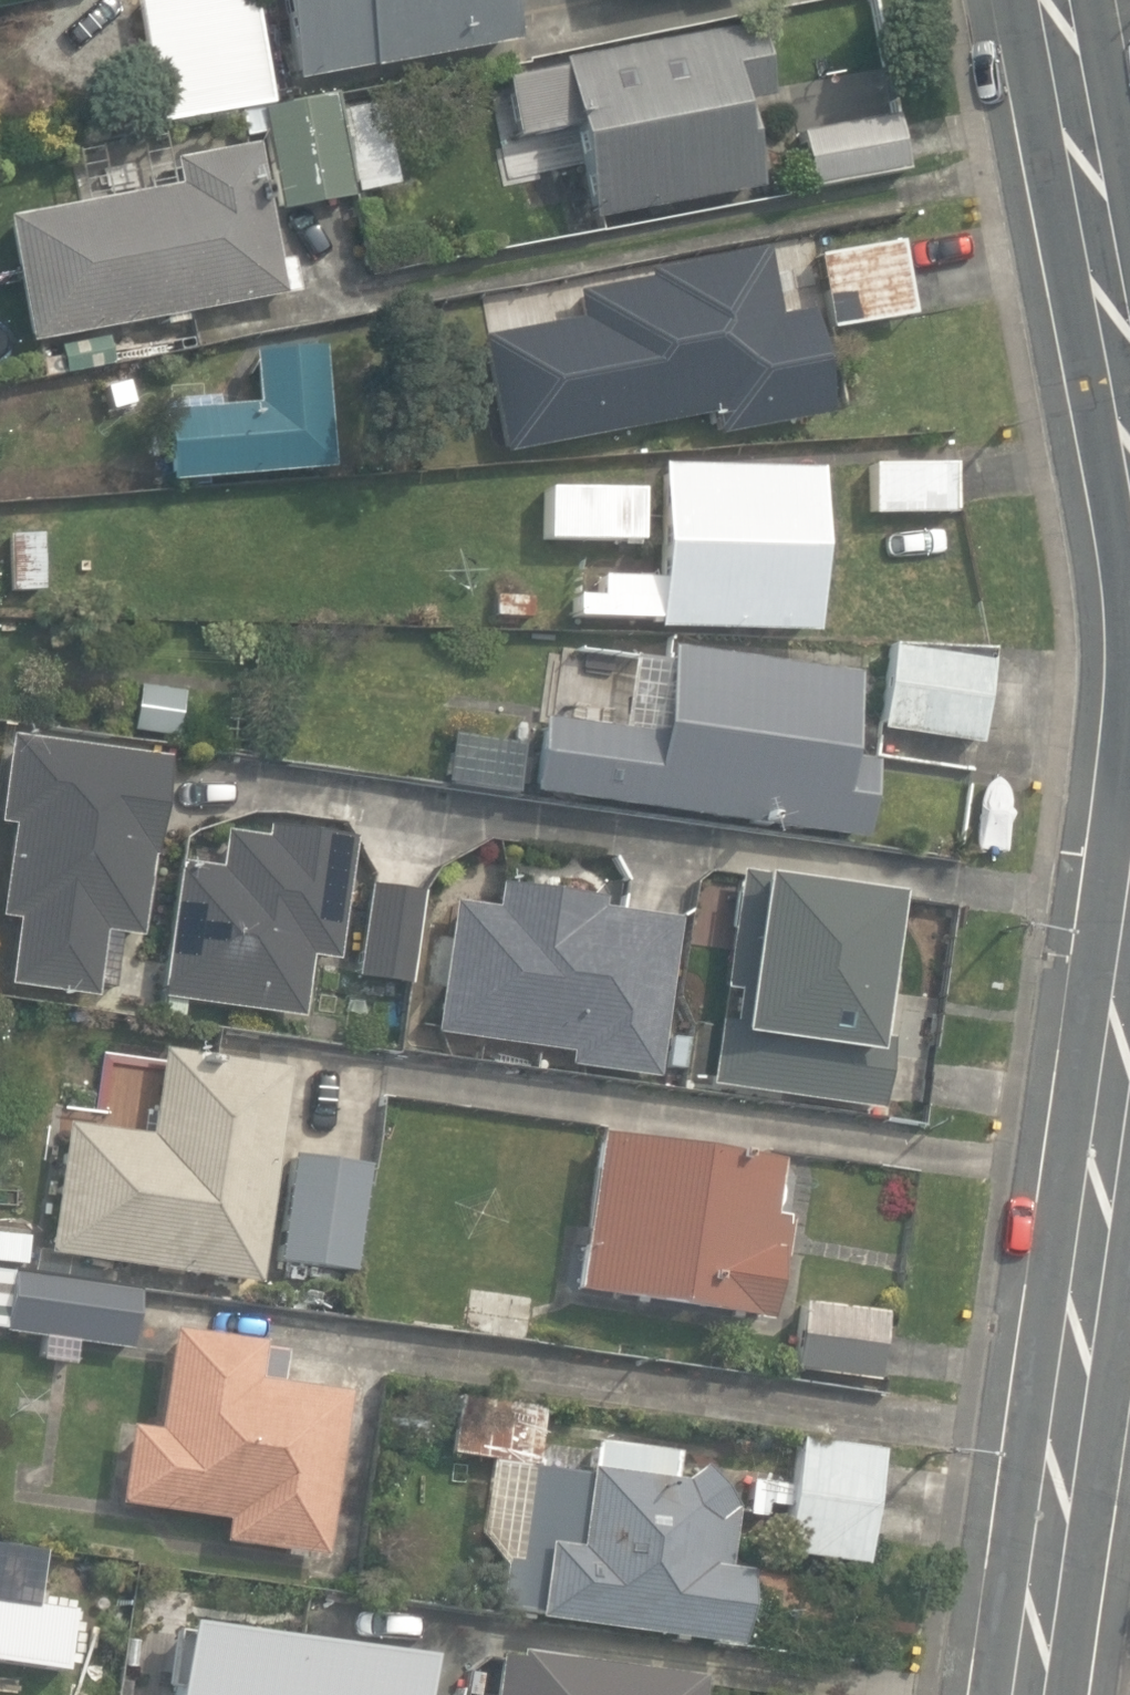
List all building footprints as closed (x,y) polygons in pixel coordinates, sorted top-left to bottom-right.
[(159,124),(271,104),(253,0),(141,0),(137,1),(159,124)] [(516,41),(509,0),(277,0),(292,82),(516,41)] [(579,160),(592,221),(760,188),(743,102),(768,97),(753,16),(558,54),(558,56),(561,69),(505,79),(516,138),(545,132),(552,165),(579,160)] [(260,112),(280,212),(352,197),(332,98),(260,112)] [(340,111),(357,194),(396,187),(378,103),(340,111)] [(800,135),(810,188),(906,170),(897,116),(800,135)] [(5,218),(28,344),(296,294),(290,261),(277,264),(255,145),(171,161),(172,170),(82,186),(86,203),(5,218)] [(816,256),(829,330),(911,316),(898,242),(816,256)] [(786,322),(775,257),(649,278),(650,285),(583,296),(587,322),(489,339),(509,454),(718,418),(721,435),(837,415),(820,316),(786,322)] [(161,412),(167,481),(330,470),(322,347),(251,352),(255,405),(161,412)] [(103,381),(111,416),(136,410),(128,376),(103,381)] [(872,466),(873,514),(954,511),(953,463),(872,466)] [(654,628),(815,633),(821,471),(660,465),(656,581),(598,579),(598,597),(575,596),(574,617),(654,620),(654,628)] [(544,543),(639,543),(640,491),(544,491),(544,543)] [(13,534),(13,591),(42,591),(42,533),(13,534)] [(496,615),(533,618),(534,597),(497,594),(496,615)] [(880,731),(976,744),(987,659),(891,646),(880,731)] [(529,794),(862,842),(873,762),(845,758),(857,674),(668,647),(666,661),(630,656),(620,730),(540,718),(529,794)] [(447,784),(512,795),(520,744),(455,733),(447,784)] [(96,997),(105,931),(142,936),(167,758),(10,736),(0,809),(0,824),(11,825),(0,909),(0,917),(17,919),(8,985),(96,997)] [(159,997),(302,1017),(310,956),(337,959),(354,839),(267,827),(266,838),(224,832),(219,867),(178,861),(159,997)] [(710,1084),(880,1108),(890,1038),(882,1037),(892,967),(883,966),(894,891),(740,869),(723,987),(736,989),(732,1020),(719,1018),(710,1084)] [(356,975),(407,982),(421,891),(369,883),(356,975)] [(569,1065),(657,1076),(678,918),(601,907),(602,897),(499,883),(495,907),(452,901),(434,1035),(570,1053),(569,1065)] [(163,1017),(180,1019),(182,1005),(165,1002),(163,1017)] [(670,1066),(685,1068),(689,1040),(673,1038),(670,1066)] [(47,1254),(260,1285),(291,1071),(163,1051),(150,1135),(67,1123),(47,1254)] [(573,1290),(768,1319),(776,1261),(783,1262),(789,1220),(770,1217),(771,1209),(777,1197),(778,1184),(776,1178),(778,1160),(596,1134),(573,1290)] [(367,1164),(287,1152),(271,1260),(352,1272),(367,1164)] [(25,1265),(26,1236),(0,1235),(0,1264),(25,1265)] [(127,1347),(133,1287),(0,1273),(0,1333),(127,1347)] [(793,1368),(877,1379),(886,1311),(802,1300),(793,1368)] [(221,1540),(324,1555),(348,1394),(278,1384),(282,1352),(262,1349),(263,1344),(170,1330),(156,1430),(129,1426),(118,1503),(225,1519),(221,1540)] [(450,1454),(536,1465),(544,1406),(458,1395),(450,1454)] [(781,1553),(866,1564),(881,1448),(797,1436),(781,1553)] [(496,1608),(740,1636),(747,1575),(726,1572),(733,1509),(697,1467),(676,1481),(679,1451),(588,1441),(585,1470),(584,1473),(489,1462),(481,1536),(500,1566),(496,1608)] [(178,1622),(167,1694),(410,1694),(415,1657),(178,1622)] [(701,1675),(516,1649),(515,1658),(497,1655),(491,1694),(698,1694),(701,1675)]
